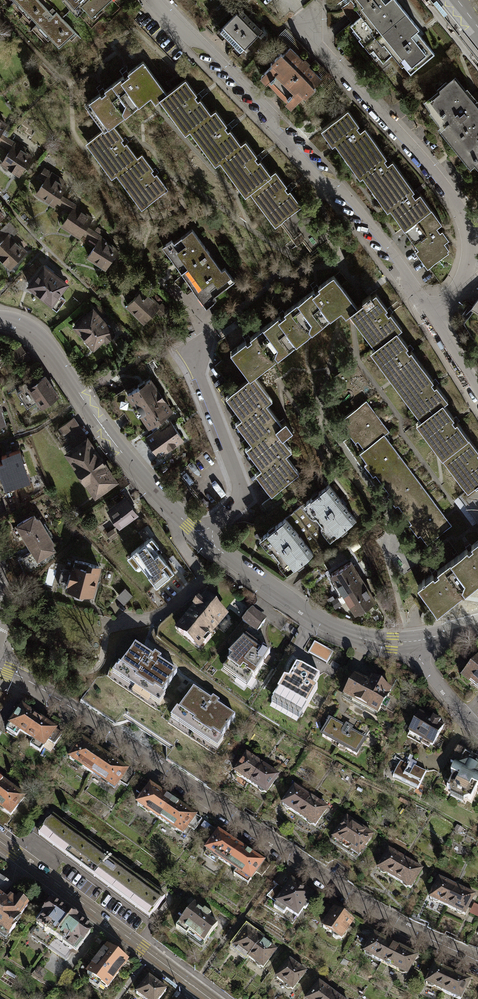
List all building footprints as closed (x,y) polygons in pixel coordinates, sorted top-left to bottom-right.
[(38,0),(17,0),(29,13),(27,14),(37,24),(38,23),(48,33),(47,34),(59,47),(75,32),(55,11),(52,15),(38,0)] [(77,8),(80,5),(90,15),(96,9),(98,10),(109,0),(70,0),(77,8)] [(367,43),(405,12),(395,0),(352,0),(363,14),(350,25),(361,38),(362,37),(367,43)] [(240,9),(220,29),(241,50),(261,30),(240,9)] [(418,28),(405,12),(367,43),(383,62),(395,52),(410,71),(433,53),(415,31),(418,28)] [(276,60),(263,73),(294,105),(307,92),(309,93),(315,87),(313,85),(321,78),(290,47),(283,54),(280,52),(274,58),(276,60)] [(123,75),(114,82),(130,105),(138,99),(141,103),(154,93),(158,98),(163,95),(166,92),(143,60),(127,72),(128,74),(124,77),(123,75)] [(426,100),(433,109),(435,107),(445,120),(440,124),(447,133),(450,130),(455,137),(453,138),(452,139),(455,143),(459,148),(461,146),(466,152),(464,154),(470,162),(476,157),(477,159),(477,104),(467,89),(465,91),(454,78),(446,84),(445,82),(438,88),(440,89),(426,100)] [(189,129),(194,125),(210,113),(199,98),(197,99),(194,95),(196,94),(185,79),(170,90),(166,92),(163,95),(165,98),(168,101),(163,104),(179,126),(184,123),(189,129)] [(88,109),(103,130),(112,124),(133,108),(130,105),(114,82),(104,90),(105,92),(101,95),(99,93),(90,100),(94,105),(88,109)] [(403,98),(400,100),(438,147),(440,146),(468,180),(471,178),(451,154),(457,150),(453,145),(455,143),(452,139),(453,138),(451,136),(441,144),(403,98)] [(215,109),(210,113),(194,125),(198,131),(193,134),(210,157),(215,154),(219,160),(224,156),(241,144),(229,129),(228,130),(224,125),(226,124),(215,109)] [(349,152),(353,158),(376,142),(365,127),(359,130),(356,126),(359,124),(348,109),(326,125),(330,132),(326,135),(332,144),(328,147),(331,152),(338,147),(344,156),(349,152)] [(115,174),(120,170),(137,158),(126,143),(124,144),(121,140),(122,139),(112,124),(103,130),(90,140),(94,146),(90,149),(107,171),(111,168),(115,174)] [(0,132),(0,141),(10,148),(14,142),(0,132)] [(249,191),(254,187),(271,175),(259,159),(257,160),(255,157),(257,155),(246,140),(241,144),(224,156),(228,162),(224,165),(240,188),(245,184),(249,191)] [(22,147),(14,142),(10,148),(1,161),(19,173),(31,156),(20,149),(22,147)] [(386,157),(376,142),(353,158),(358,164),(353,167),(360,177),(362,175),(372,188),(376,185),(381,191),(403,175),(392,159),(387,163),(384,158),(386,157)] [(141,154),(137,158),(120,170),(124,176),(120,179),(136,201),(141,198),(145,204),(167,189),(156,174),(154,175),(150,171),(152,169),(141,154)] [(276,171),(271,175),(254,187),(258,193),(254,196),(270,218),(275,215),(279,222),(301,206),(290,190),(287,191),(284,187),(286,186),(276,171)] [(54,204),(56,201),(60,194),(65,187),(62,184),(64,181),(49,172),(36,193),(54,204)] [(404,217),(409,223),(431,208),(420,192),(415,196),(411,191),(413,189),(403,175),(381,191),(385,196),(380,200),(387,209),(389,207),(399,221),(404,217)] [(56,201),(71,211),(74,206),(75,207),(76,205),(60,194),(56,201)] [(80,236),(82,233),(86,226),(92,218),(75,207),(74,206),(71,211),(62,224),(80,236)] [(441,222),(431,208),(409,223),(413,229),(408,232),(417,246),(415,248),(421,257),(425,254),(431,262),(448,250),(447,248),(448,247),(444,241),(448,238),(442,229),(439,230),(436,226),(441,222)] [(82,233),(97,242),(99,238),(100,239),(101,236),(86,226),(82,233)] [(171,239),(165,243),(180,263),(177,266),(181,271),(184,269),(209,302),(215,298),(213,295),(234,280),(224,267),(219,271),(206,253),(208,252),(191,229),(173,242),(171,239)] [(0,242),(0,258),(9,267),(25,252),(8,235),(0,242)] [(117,249),(100,239),(99,238),(97,242),(87,256),(105,267),(117,249)] [(44,265),(28,284),(35,290),(34,292),(42,299),(43,297),(51,303),(66,284),(44,265)] [(314,290),(299,301),(314,322),(320,318),(324,322),(345,307),(349,313),(354,309),(356,307),(333,275),(317,286),(319,288),(315,291),(314,290)] [(145,321),(155,311),(160,306),(159,305),(143,289),(128,304),(145,321)] [(375,337),(379,343),(396,331),(401,328),(390,313),(388,314),(385,309),(387,308),(376,293),(371,296),(369,294),(361,300),(363,302),(356,307),(354,309),(359,316),(355,319),(371,341),(375,337)] [(309,326),(314,322),(299,301),(284,311),(286,313),(281,317),(279,315),(265,325),(281,347),(286,343),(289,347),(312,330),(309,326)] [(161,303),(159,305),(160,306),(155,311),(160,315),(167,308),(161,303)] [(92,309),(74,325),(86,339),(85,340),(92,347),(103,337),(106,341),(112,335),(109,331),(111,330),(92,309)] [(274,351),(281,347),(265,325),(250,336),(251,339),(247,342),(245,340),(236,347),(240,352),(234,356),(249,377),(250,376),(278,356),(274,351)] [(396,374),(400,380),(422,365),(410,350),(408,351),(405,347),(407,346),(396,331),(379,343),(375,347),(380,353),(375,356),(391,378),(396,374)] [(9,353),(13,359),(24,351),(20,345),(9,353)] [(29,358),(24,351),(13,359),(18,365),(29,358)] [(421,409),(426,415),(443,403),(448,399),(436,383),(434,385),(431,381),(432,380),(422,365),(400,380),(405,387),(400,390),(416,412),(421,409)] [(20,385),(23,389),(24,390),(37,382),(33,376),(20,385)] [(249,377),(233,389),(229,392),(244,413),(238,417),(254,438),(248,442),(264,464),(258,468),(274,490),(296,474),(281,453),(286,449),(275,434),(278,432),(282,437),(292,430),(285,420),(275,428),(273,425),(276,423),(261,402),(266,398),(250,376),(249,377)] [(45,377),(37,382),(24,390),(23,389),(17,393),(27,408),(38,400),(41,406),(58,396),(45,377)] [(150,379),(128,393),(136,405),(133,407),(138,415),(140,413),(153,431),(169,421),(164,414),(170,410),(150,379)] [(269,494),(274,490),(258,468),(264,464),(248,442),(254,438),(238,417),(244,413),(229,392),(233,389),(229,384),(220,391),(235,412),(229,416),(245,438),(240,442),(255,462),(249,466),(269,494)] [(351,426),(355,431),(378,415),(366,399),(341,418),(349,428),(351,426)] [(442,446),(446,452),(468,436),(457,421),(454,423),(451,419),(454,417),(443,403),(426,415),(421,419),(426,424),(421,428),(437,450),(442,446)] [(389,430),(378,415),(355,431),(359,437),(357,439),(364,449),(384,434),(389,430)] [(84,436),(73,418),(60,427),(71,443),(72,444),(84,436)] [(153,431),(146,436),(158,454),(182,438),(170,420),(169,421),(153,431)] [(368,460),(373,466),(395,449),(384,434),(364,449),(360,452),(367,461),(368,460)] [(95,493),(114,480),(84,436),(72,444),(71,443),(65,447),(95,493)] [(468,436),(446,452),(451,458),(446,462),(462,484),(467,480),(471,487),(474,485),(475,487),(477,485),(477,455),(477,453),(477,452),(477,451),(468,436)] [(407,464),(395,449),(373,466),(376,471),(374,472),(382,482),(407,464)] [(3,460),(0,461),(0,490),(29,481),(19,450),(1,455),(3,460)] [(391,490),(395,495),(417,479),(407,464),(382,482),(389,492),(391,490)] [(428,494),(417,479),(395,495),(399,501),(397,503),(404,512),(428,494)] [(313,496),(306,502),(312,509),(310,511),(326,530),(327,529),(333,536),(340,531),(342,533),(347,529),(345,527),(356,518),(328,484),(318,493),(316,490),(311,494),(313,496)] [(413,520),(417,525),(439,509),(428,494),(404,512),(411,522),(413,520)] [(126,497),(107,509),(118,525),(136,513),(126,497)] [(477,522),(477,501),(468,509),(477,522)] [(451,525),(439,509),(417,525),(421,531),(419,533),(427,543),(451,525)] [(16,523),(27,541),(46,530),(38,518),(36,519),(32,514),(16,523)] [(269,530),(262,536),(268,543),(267,544),(283,564),(284,563),(290,570),(297,565),(298,567),(303,563),(302,561),(313,552),(285,518),(275,526),(273,524),(268,528),(269,530)] [(113,528),(106,533),(110,539),(117,535),(113,528)] [(53,542),(46,530),(27,541),(38,559),(54,549),(51,544),(53,542)] [(471,545),(472,547),(468,550),(467,548),(452,559),(468,580),(474,576),(477,581),(477,580),(477,539),(471,545)] [(157,587),(174,573),(149,541),(132,555),(157,587)] [(462,585),(468,580),(452,559),(437,570),(439,572),(435,575),(433,573),(417,585),(433,606),(440,601),(444,606),(466,590),(462,585)] [(61,569),(57,584),(74,589),(73,591),(75,596),(81,597),(85,594),(85,591),(92,593),(99,566),(75,560),(71,572),(61,569)] [(337,582),(343,593),(362,581),(351,562),(331,573),(333,576),(330,577),(334,583),(337,582)] [(314,569),(302,579),(307,585),(319,575),(314,569)] [(374,600),(362,581),(343,593),(355,612),(358,610),(360,613),(365,610),(363,606),(374,600)] [(124,588),(118,594),(125,602),(132,596),(124,588)] [(185,625),(179,632),(198,648),(202,643),(205,644),(210,638),(207,636),(224,616),(205,600),(201,604),(198,602),(193,608),(194,609),(183,623),(185,625)] [(262,616),(252,609),(243,621),(257,631),(264,621),(261,618),(262,616)] [(231,658),(223,670),(235,678),(238,674),(248,681),(252,676),(253,677),(269,652),(245,635),(228,656),(231,658)] [(322,657),(325,647),(315,643),(312,653),(322,657)] [(153,657),(135,646),(121,667),(118,665),(113,673),(121,679),(124,674),(154,695),(151,699),(159,705),(165,696),(163,694),(177,673),(159,661),(161,658),(155,654),(153,657)] [(477,687),(477,658),(477,657),(461,677),(469,683),(471,681),(477,687)] [(284,680),(273,701),(302,718),(318,689),(315,687),(320,678),(302,668),(297,667),(289,681),(284,680)] [(369,684),(355,676),(344,696),(377,716),(389,695),(387,694),(390,689),(372,679),(369,684)] [(211,702),(194,690),(179,711),(176,709),(171,718),(179,723),(182,719),(212,739),(209,744),(217,749),(224,740),(221,739),(235,718),(217,705),(219,702),(213,698),(211,702)] [(20,732),(26,736),(38,718),(22,707),(6,730),(8,731),(6,733),(14,737),(15,736),(17,737),(20,732)] [(320,720),(328,725),(331,720),(333,717),(325,713),(320,720)] [(419,714),(409,732),(422,740),(420,743),(427,747),(429,745),(431,746),(443,727),(438,724),(440,722),(433,718),(431,721),(419,714)] [(43,747),(47,740),(55,729),(38,718),(26,736),(43,747)] [(344,728),(331,720),(328,725),(322,735),(350,752),(359,737),(350,732),(347,737),(345,737),(342,736),(341,733),(344,728)] [(61,734),(55,729),(47,740),(54,745),(61,734)] [(377,742),(366,736),(360,746),(362,746),(364,744),(373,749),(377,742)] [(104,755),(81,740),(69,758),(91,773),(104,755)] [(446,788),(449,789),(450,793),(455,792),(463,796),(463,800),(467,798),(470,800),(476,787),(477,787),(477,759),(465,753),(465,751),(457,748),(450,762),(455,765),(450,773),(453,774),(446,788)] [(114,788),(126,770),(104,755),(91,773),(114,788)] [(245,755),(234,773),(250,783),(262,765),(245,755)] [(408,762),(407,763),(400,760),(399,763),(396,762),(394,767),(396,768),(393,776),(417,788),(425,771),(414,766),(416,762),(411,760),(409,763),(408,762)] [(266,794),(277,776),(262,765),(250,783),(266,794)] [(1,781),(0,782),(0,808),(9,815),(23,797),(1,781)] [(136,792),(142,796),(150,785),(143,781),(136,792)] [(172,800),(150,785),(142,796),(137,804),(160,819),(172,800)] [(294,787),(282,804),(298,816),(310,798),(294,787)] [(314,826),(326,809),(310,798),(298,816),(314,826)] [(187,827),(195,815),(172,800),(160,819),(182,834),(187,827)] [(195,815),(187,827),(194,831),(201,820),(195,815)] [(80,836),(52,816),(38,835),(65,856),(80,836)] [(346,819),(333,839),(358,856),(372,836),(346,819)] [(218,832),(206,850),(228,865),(240,846),(218,832)] [(108,857),(80,836),(65,856),(93,877),(108,857)] [(255,873),(263,861),(240,846),(228,865),(236,870),(233,874),(248,884),(255,873)] [(389,851),(378,869),(394,879),(405,861),(389,851)] [(108,856),(108,857),(93,877),(121,897),(136,877),(108,856)] [(263,861),(255,873),(261,877),(269,865),(263,861)] [(394,879),(411,888),(421,870),(405,861),(394,879)] [(2,896),(11,884),(0,876),(0,895),(2,896)] [(163,897),(136,877),(121,897),(148,917),(163,897)] [(439,879),(430,899),(447,906),(456,887),(439,879)] [(312,894),(292,880),(284,891),(278,886),(269,898),(276,903),(273,907),(283,914),(286,910),(296,917),(302,909),(304,910),(310,902),(307,901),(312,894)] [(447,906),(464,914),(473,895),(456,887),(447,906)] [(2,896),(0,895),(0,933),(5,936),(10,935),(15,927),(12,925),(27,905),(18,899),(16,901),(10,896),(7,900),(2,896)] [(47,951),(49,948),(72,915),(65,911),(65,912),(52,902),(36,924),(38,925),(31,936),(40,942),(38,945),(47,951)] [(210,916),(194,904),(175,928),(186,936),(188,932),(203,944),(217,926),(207,919),(210,916)] [(332,908),(326,904),(322,910),(328,914),(332,908)] [(352,921),(334,909),(323,926),(332,933),(332,936),(336,939),(339,937),(340,939),(352,921)] [(78,920),(72,915),(49,948),(66,960),(72,950),(75,952),(91,930),(77,921),(78,920)] [(234,946),(248,957),(261,939),(247,929),(234,946)] [(473,931),(467,945),(476,949),(477,944),(477,933),(473,931)] [(374,935),(364,953),(381,962),(391,943),(374,935)] [(363,941),(357,938),(354,943),(360,946),(363,941)] [(275,950),(261,939),(248,957),(262,967),(275,950)] [(381,962),(406,974),(416,956),(391,943),(381,962)] [(107,945),(87,974),(108,989),(128,960),(107,945)] [(289,961),(276,978),(292,990),(305,972),(289,961)] [(451,972),(434,965),(426,984),(443,992),(451,972)] [(443,992),(459,998),(460,998),(468,980),(451,972),(443,992)] [(136,993),(144,998),(159,998),(166,989),(149,976),(136,993)] [(334,994),(319,983),(307,998),(330,998),(334,994)]
